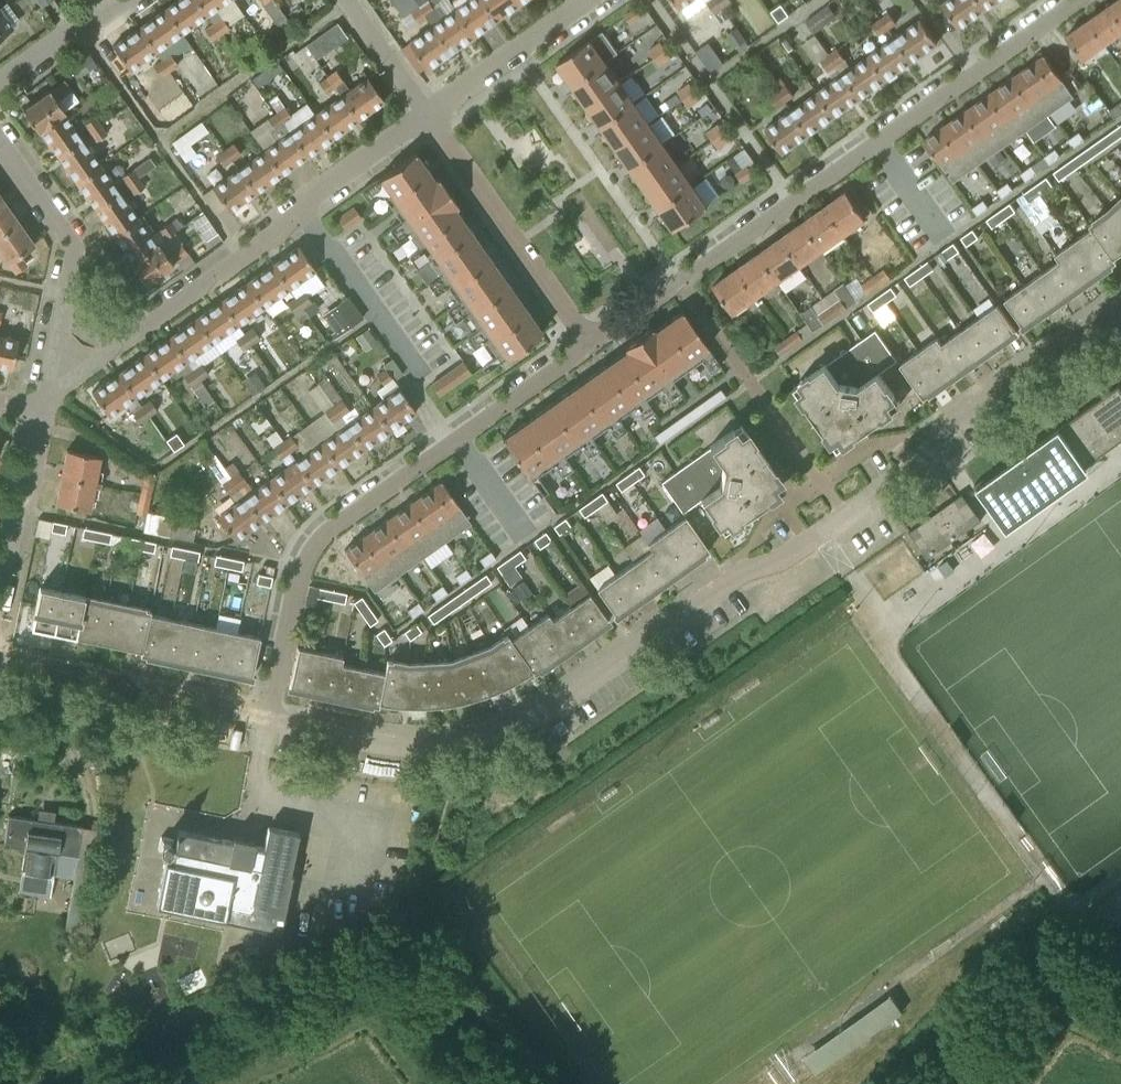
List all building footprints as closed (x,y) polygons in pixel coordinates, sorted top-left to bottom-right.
[(164,8),(181,32),(198,20),(206,14),(196,0),(175,0),(164,8)] [(206,14),(226,0),(196,0),(206,14)] [(277,25),(287,18),(274,0),(268,0),(263,4),(262,3),(261,3),(277,25)] [(422,9),(431,20),(441,13),(431,0),(422,0),(418,3),(422,9)] [(485,0),(469,0),(457,9),(476,35),(498,20),(485,0)] [(498,20),(521,4),(518,0),(485,0),(498,20)] [(724,8),(718,0),(710,0),(707,2),(715,14),(724,8)] [(979,0),(946,0),(942,3),(959,27),(985,8),(979,0)] [(985,8),(997,0),(979,0),(985,8)] [(1109,5),(1120,22),(1120,0),(1116,0),(1109,5)] [(772,11),(779,22),(789,14),(782,4),(772,11)] [(1109,5),(1088,20),(1104,42),(1120,30),(1120,22),(1109,5)] [(630,23),(642,15),(639,11),(636,7),(625,15),(630,23)] [(164,8),(138,27),(155,51),(164,44),(181,32),(164,8)] [(815,35),(816,35),(837,19),(828,8),(807,24),(815,35)] [(431,20),(422,9),(415,14),(424,26),(431,20)] [(476,35),(457,9),(434,25),(453,51),(476,35)] [(0,10),(0,36),(12,27),(0,10)] [(889,12),(881,17),(889,29),(897,24),(896,23),(889,12)] [(220,16),(212,22),(220,34),(229,28),(220,16)] [(881,35),(889,29),(881,17),(872,24),(880,35),(880,34),(881,35)] [(903,31),(895,37),(911,61),(937,42),(920,19),(905,30),(903,31)] [(1104,42),(1088,20),(1066,35),(1082,58),(1104,42)] [(212,40),(220,34),(212,22),(204,29),(212,40)] [(318,57),(346,36),(337,24),(309,45),(318,57)] [(453,51),(434,25),(411,41),(430,68),(453,51)] [(138,27),(112,45),(129,69),(155,51),(138,27)] [(747,40),(737,27),(727,34),(736,48),(747,40)] [(887,43),(868,56),(885,79),(911,61),(895,37),(887,43)] [(606,60),(591,39),(557,63),(572,84),(606,60)] [(699,48),(715,65),(725,56),(709,39),(699,48)] [(654,57),(666,49),(665,48),(660,41),(649,49),(654,57)] [(837,48),(829,53),(836,64),(845,58),(837,48)] [(665,61),(671,57),(666,49),(654,57),(659,65),(665,61)] [(76,79),(97,64),(88,52),(68,66),(76,79)] [(169,52),(161,59),(169,70),(178,64),(171,54),(169,52)] [(829,53),(820,59),(828,70),(836,64),(829,53)] [(1059,74),(1045,54),(1020,71),(1049,113),(1074,96),(1059,74)] [(851,68),(843,74),(859,97),(885,79),(868,56),(851,68)] [(169,70),(161,59),(152,65),(161,76),(169,70)] [(620,81),(606,60),(572,84),(586,105),(620,81)] [(258,73),(252,78),(258,87),(271,78),(264,69),(258,73)] [(335,69),(326,75),(335,87),(343,81),(335,69)] [(1049,113),(1020,71),(996,88),(1026,130),(1049,113)] [(834,80),(817,92),(834,115),(859,97),(843,74),(834,80)] [(326,75),(318,81),(327,93),(335,87),(326,75)] [(344,81),(335,87),(341,95),(358,119),(384,101),(367,77),(350,89),(344,81)] [(31,103),(22,109),(38,131),(40,130),(42,133),(65,116),(63,113),(65,112),(57,100),(72,89),(64,79),(49,89),(31,103)] [(256,95),(247,81),(233,91),(242,105),(256,95)] [(634,102),(620,81),(586,105),(601,125),(634,102)] [(695,90),(689,82),(678,90),(683,98),(695,90)] [(786,84),(778,90),(786,101),(794,95),(786,84)] [(1026,130),(996,88),(972,105),(1002,147),(1026,130)] [(688,106),(700,98),(695,90),(683,98),(688,106)] [(778,90),(770,96),(777,107),(786,101),(778,90)] [(817,92),(792,110),(802,125),(808,133),(834,115),(817,92)] [(276,95),(269,100),(277,111),(275,112),(284,123),(292,117),(284,106),(276,95)] [(341,95),(315,113),(332,137),(358,119),(341,95)] [(1120,100),(1109,109),(1115,117),(1120,112),(1120,101),(1120,100)] [(615,146),(649,122),(634,102),(601,125),(615,146)] [(706,103),(695,111),(700,118),(711,110),(706,103)] [(292,117),(284,123),(307,155),(332,137),(315,113),(309,105),(292,117)] [(1002,147),(972,105),(948,122),(978,164),(1002,147)] [(783,116),(765,128),(782,152),(808,133),(802,125),(792,110),(783,116)] [(267,118),(266,119),(274,130),(284,123),(275,112),(267,118)] [(83,123),(89,132),(101,124),(95,115),(83,123)] [(65,116),(42,133),(57,154),(81,138),(75,129),(65,116)] [(190,143),(209,130),(202,121),(173,141),(175,145),(185,160),(196,152),(190,143)] [(630,166),(663,143),(649,122),(615,146),(630,166)] [(953,181),(978,164),(948,122),(924,139),(953,181)] [(275,142),(264,150),(281,174),(307,155),(284,123),(274,130),(275,131),(270,134),(275,142)] [(1099,139),(1105,147),(1120,135),(1120,123),(1099,139)] [(95,141),(107,132),(101,124),(89,132),(95,141)] [(723,131),(718,124),(707,132),(712,139),(723,131)] [(729,139),(723,131),(712,139),(717,147),(729,139)] [(1073,147),(1084,139),(1079,131),(1067,139),(1073,147)] [(81,138),(57,154),(59,157),(77,182),(100,165),(87,147),(83,141),(81,138)] [(1105,147),(1099,139),(1076,155),(1082,163),(1105,147)] [(224,148),(232,160),(241,154),(233,142),(224,148)] [(665,173),(678,163),(665,144),(663,143),(630,166),(644,187),(665,173)] [(232,160),(224,148),(216,154),(224,166),(232,160)] [(1060,156),(1055,148),(1044,156),(1049,164),(1060,156)] [(264,150),(238,168),(255,192),(281,174),(264,150)] [(380,192),(393,210),(438,177),(435,180),(415,152),(373,182),(380,192)] [(1082,163),(1076,155),(1053,171),(1059,179),(1076,168),(1082,163)] [(133,168),(139,177),(155,165),(149,156),(132,167),(133,168)] [(692,184),(678,163),(665,173),(644,187),(659,207),(665,203),(692,184)] [(100,165),(77,182),(94,207),(118,190),(100,165)] [(753,173),(748,165),(736,173),(742,181),(753,173)] [(1037,172),(1031,165),(1020,173),(1025,180),(1037,172)] [(139,177),(133,168),(121,176),(127,185),(139,177)] [(215,185),(212,186),(229,210),(255,192),(238,168),(215,185)] [(1046,176),(1035,184),(1040,193),(1052,184),(1046,176)] [(139,177),(127,185),(133,194),(145,185),(139,177)] [(1002,197),(1013,189),(1007,181),(996,189),(1002,197)] [(707,205),(692,184),(665,203),(659,207),(665,216),(674,229),(689,218),(707,205)] [(1040,193),(1035,184),(1023,193),(1029,201),(1040,193)] [(118,190),(94,207),(112,231),(135,215),(118,190)] [(846,191),(824,206),(843,234),(866,218),(846,191)] [(1108,210),(1120,227),(1120,198),(1108,210)] [(0,200),(0,233),(17,220),(2,199),(0,200)] [(988,207),(983,199),(972,207),(977,215),(988,207)] [(1010,202),(998,210),(1004,219),(1015,210),(1010,202)] [(361,217),(353,206),(345,212),(353,222),(361,217)] [(824,206),(802,222),(821,249),(843,234),(824,206)] [(1004,219),(998,210),(986,219),(992,227),(1004,219)] [(1108,210),(1089,223),(1092,227),(1114,257),(1120,252),(1120,227),(1108,210)] [(345,228),(353,222),(345,212),(337,217),(345,228)] [(135,215),(112,231),(129,256),(153,240),(135,215)] [(17,220),(0,233),(0,251),(15,272),(27,264),(19,252),(33,243),(17,220)] [(170,221),(158,229),(163,237),(164,238),(173,232),(176,229),(170,221)] [(802,222),(780,237),(799,265),(821,249),(802,222)] [(1114,257),(1092,227),(1074,240),(1098,274),(1116,260),(1114,257)] [(966,245),(978,236),(972,228),(960,237),(966,245)] [(153,240),(129,256),(131,259),(129,260),(145,283),(173,263),(177,260),(184,270),(194,262),(188,253),(180,242),(173,232),(164,238),(163,237),(157,241),(155,242),(153,240)] [(780,237),(758,253),(777,280),(799,265),(780,237)] [(1098,274),(1074,240),(1055,254),(1059,258),(1079,287),(1098,274)] [(947,258),(959,250),(953,242),(942,250),(947,258)] [(298,245),(272,264),(289,287),(315,269),(298,245)] [(758,253),(736,269),(755,296),(777,280),(758,253)] [(1059,258),(1040,272),(1061,300),(1079,287),(1059,258)] [(928,260),(916,268),(922,277),(933,268),(928,260)] [(272,264),(246,282),(263,306),(289,287),(272,264)] [(789,287),(809,273),(804,266),(784,280),(789,287)] [(889,276),(884,268),(873,276),(879,285),(890,277),(889,276)] [(922,277),(916,268),(904,277),(910,285),(922,277)] [(755,296),(736,269),(713,284),(733,312),(755,296)] [(1040,272),(1022,284),(1043,313),(1061,300),(1040,272)] [(879,285),(873,276),(861,284),(867,293),(879,285)] [(246,282),(220,300),(237,324),(263,306),(246,282)] [(833,290),(822,298),(835,316),(847,308),(846,307),(856,300),(843,282),(833,289),(833,290)] [(1043,313),(1022,284),(1004,298),(1024,326),(1043,313)] [(891,286),(879,294),(885,302),(897,294),(891,286)] [(303,287),(294,293),(302,305),(311,299),(303,287)] [(302,305),(294,293),(286,300),(294,311),(302,305)] [(885,302),(879,294),(867,303),(873,311),(885,302)] [(835,316),(822,298),(800,313),(806,321),(813,330),(813,331),(835,316)] [(237,324),(220,300),(194,318),(211,342),(237,324)] [(349,303),(333,313),(343,328),(363,315),(353,300),(349,303)] [(997,304),(978,317),(998,345),(1016,332),(997,304)] [(484,319),(480,322),(471,309),(453,322),(469,345),(470,344),(485,365),(501,354),(489,337),(493,334),(484,319)] [(681,309),(500,433),(542,495),(548,491),(537,475),(553,464),(561,476),(572,468),(563,456),(580,445),(588,457),(599,450),(590,437),(607,425),(615,438),(626,431),(617,417),(634,406),(642,418),(653,411),(645,399),(661,388),(669,400),(680,392),(672,380),(686,370),(701,360),(710,373),(721,365),(681,309)] [(978,317),(960,330),(980,358),(998,345),(978,317)] [(211,342),(194,318),(169,336),(186,360),(211,342)] [(243,332),(251,343),(260,337),(252,326),(243,332)] [(376,341),(367,329),(356,336),(365,349),(376,341)] [(858,387),(878,373),(897,360),(875,329),(861,339),(856,343),(826,364),(839,382),(858,387)] [(785,338),(791,346),(803,338),(796,330),(785,338)] [(980,358),(960,330),(942,343),(961,371),(980,358)] [(251,343),(243,332),(235,338),(242,349),(251,343)] [(12,368),(14,357),(16,347),(18,339),(0,336),(0,366),(12,368)] [(169,336),(143,354),(160,378),(177,366),(182,373),(191,367),(186,360),(169,336)] [(937,337),(919,350),(942,384),(961,371),(942,343),(937,337)] [(780,354),(791,346),(785,338),(774,346),(780,354)] [(942,384),(919,350),(900,363),(924,397),(942,384)] [(143,354),(117,372),(134,396),(160,378),(143,354)] [(200,361),(191,367),(199,380),(208,373),(200,361)] [(463,361),(455,367),(462,377),(470,372),(463,361)] [(839,382),(826,364),(826,363),(802,380),(807,387),(800,393),(822,424),(833,439),(840,434),(846,441),(862,430),(892,409),(887,401),(894,396),(878,373),(858,387),(855,404),(836,402),(839,382)] [(213,399),(199,380),(191,367),(182,373),(191,385),(204,405),(213,399)] [(462,377),(455,367),(447,372),(454,383),(462,377)] [(384,385),(393,379),(385,368),(376,374),(384,385)] [(117,372),(91,391),(108,415),(130,399),(130,408),(132,410),(140,404),(134,396),(117,372)] [(454,383),(447,372),(439,378),(447,389),(454,383)] [(265,386),(257,374),(244,383),(252,395),(265,386)] [(341,398),(326,376),(318,382),(333,403),(341,398)] [(439,394),(447,389),(439,378),(431,383),(439,394)] [(389,429),(415,411),(393,379),(384,385),(377,390),(383,398),(372,406),(389,429)] [(839,382),(836,402),(855,404),(858,387),(839,382)] [(1003,522),(1120,439),(1120,390),(1118,386),(974,486),(991,510),(994,509),(1003,522)] [(713,404),(725,396),(720,388),(708,396),(713,404)] [(713,404),(708,396),(697,404),(703,412),(713,404)] [(140,404),(149,416),(157,410),(149,398),(140,404)] [(389,429),(372,406),(355,418),(341,398),(333,403),(332,403),(339,413),(347,424),(363,447),(389,429)] [(339,413),(332,403),(323,410),(330,420),(339,413)] [(140,422),(149,416),(140,404),(132,410),(140,422)] [(697,404),(686,411),(692,419),(703,412),(697,404)] [(692,419),(686,411),(675,419),(681,427),(692,419)] [(675,419),(665,427),(664,427),(665,427),(670,435),(681,427),(675,419)] [(363,447),(347,424),(321,442),(338,465),(363,447)] [(665,427),(664,427),(653,435),(658,443),(665,438),(670,435),(665,427)] [(739,488),(718,486),(700,499),(716,522),(724,516),(729,524),(761,502),(776,491),(771,483),(778,478),(767,462),(745,431),(738,437),(732,429),(708,446),(709,447),(722,465),(744,467),(739,488)] [(183,443),(176,432),(166,439),(173,450),(183,443)] [(298,446),(290,434),(282,440),(290,452),(298,446)] [(290,452),(282,440),(273,446),(281,458),(290,452)] [(338,465),(321,442),(304,454),(298,446),(290,452),(312,483),(338,465)] [(722,465),(709,447),(682,465),(679,468),(675,471),(660,481),(681,512),(700,499),(718,486),(722,465)] [(61,475),(94,482),(100,455),(81,452),(67,449),(61,475)] [(312,483),(290,452),(281,458),(287,466),(270,478),(286,502),(312,483)] [(238,488),(230,477),(224,467),(220,461),(218,462),(211,468),(229,494),(238,488)] [(626,474),(632,482),(643,474),(638,465),(626,474)] [(722,465),(718,486),(739,488),(744,467),(722,465)] [(246,482),(239,471),(230,477),(238,488),(246,482)] [(140,492),(151,495),(155,474),(144,472),(140,492)] [(632,482),(626,474),(614,482),(620,490),(632,482)] [(94,482),(61,475),(55,502),(87,509),(88,509),(94,482)] [(286,502),(270,478),(252,490),(246,482),(238,488),(244,496),(260,520),(286,502)] [(441,480),(416,498),(445,540),(470,522),(441,481),(441,480)] [(589,500),(595,508),(606,500),(601,491),(589,500)] [(151,495),(140,492),(136,513),(146,515),(151,495)] [(928,559),(982,521),(963,494),(960,496),(910,532),(928,559)] [(260,520),(244,496),(218,515),(234,538),(260,520)] [(416,498),(392,515),(422,556),(445,540),(416,498)] [(595,508),(589,500),(577,508),(583,516),(595,508)] [(422,556),(392,515),(368,531),(398,573),(422,556)] [(665,529),(689,563),(708,550),(684,516),(665,529)] [(169,535),(172,522),(147,517),(143,530),(169,535)] [(558,534),(570,525),(564,517),(552,526),(558,534)] [(65,533),(67,523),(52,520),(50,530),(65,533)] [(95,539),(97,530),(83,527),(81,537),(95,539)] [(689,563),(665,529),(646,542),(651,548),(670,576),(689,563)] [(111,532),(97,530),(95,539),(109,542),(111,532)] [(373,591),(398,573),(368,531),(344,549),(370,587),(373,591)] [(538,547),(550,539),(544,531),(533,539),(538,547)] [(139,548),(141,539),(127,536),(125,546),(139,548)] [(155,541),(141,539),(139,548),(153,551),(155,541)] [(183,557),(185,548),(171,545),(169,555),(183,557)] [(185,548),(183,557),(197,560),(199,551),(185,548)] [(651,548),(632,562),(652,589),(670,576),(651,548)] [(519,549),(507,557),(513,565),(525,557),(519,549)] [(495,558),(490,550),(478,558),(484,566),(495,558)] [(227,566),(229,557),(215,554),(213,564),(227,566)] [(229,557),(227,566),(241,569),(243,559),(229,557)] [(513,565),(507,557),(495,566),(501,574),(513,565)] [(652,589),(632,562),(614,574),(634,602),(652,589)] [(513,565),(501,574),(509,585),(521,576),(513,565)] [(459,583),(470,575),(465,567),(454,575),(459,583)] [(270,585),(272,575),(258,572),(256,582),(270,585)] [(479,590),(490,581),(485,573),(473,581),(479,590)] [(634,602),(614,574),(596,587),(615,615),(634,602)] [(467,598),(479,590),(473,581),(461,589),(467,598)] [(607,621),(588,593),(580,582),(562,595),(570,606),(589,634),(607,621)] [(435,600),(447,592),(441,584),(430,592),(435,600)] [(53,632),(61,591),(39,586),(35,603),(31,627),(53,632)] [(330,599),(332,590),(318,587),(316,596),(330,599)] [(467,598),(461,589),(450,598),(456,606),(467,598)] [(332,590),(330,599),(344,602),(346,592),(332,590)] [(61,591),(53,632),(75,636),(83,595),(61,591)] [(83,595),(75,636),(96,641),(105,600),(83,595)] [(369,625),(377,619),(361,596),(352,601),(358,609),(369,625)] [(444,614),(456,606),(450,598),(438,606),(444,614)] [(105,600),(96,641),(118,645),(127,604),(105,600)] [(411,617),(423,609),(417,601),(406,609),(411,617)] [(150,609),(127,604),(118,645),(141,650),(149,613),(150,609)] [(444,614),(438,606),(426,614),(432,622),(444,614)] [(570,606),(551,619),(571,647),(589,634),(570,606)] [(195,610),(193,622),(184,663),(206,668),(215,627),(214,627),(217,614),(195,610)] [(149,613),(141,650),(140,654),(162,659),(171,618),(149,613)] [(547,613),(528,626),(552,659),(571,647),(551,619),(547,613)] [(193,622),(171,618),(162,659),(184,663),(193,622)] [(409,639),(421,631),(415,622),(403,631),(409,639)] [(528,626),(510,639),(531,670),(533,673),(552,659),(528,626)] [(236,631),(215,627),(206,668),(228,672),(236,631)] [(383,645),(391,639),(383,627),(375,633),(383,645)] [(236,631),(228,672),(250,677),(259,636),(236,631)] [(531,670),(510,639),(507,634),(489,646),(508,683),(531,670)] [(508,683),(489,646),(469,653),(483,694),(490,691),(496,689),(502,686),(508,683)] [(311,692),(319,651),(297,647),(288,687),(311,692)] [(342,656),(319,651),(311,692),(333,696),(340,663),(342,656)] [(469,653),(449,661),(458,701),(464,699),(471,698),(477,696),(483,694),(469,653)] [(386,659),(383,672),(378,702),(385,703),(392,704),(399,704),(405,705),(407,663),(386,659)] [(458,701),(449,661),(428,662),(432,704),(445,703),(458,701)] [(428,662),(407,663),(405,705),(412,705),(419,705),(425,705),(432,704),(428,662)] [(340,663),(333,696),(355,701),(362,668),(340,663)] [(383,672),(362,668),(355,701),(377,705),(378,702),(383,672)] [(4,844),(0,843),(0,855),(23,859),(20,879),(52,883),(56,852),(77,855),(82,825),(56,822),(58,811),(41,808),(39,819),(8,815),(4,844)] [(287,885),(298,832),(268,826),(264,847),(254,845),(255,840),(253,839),(252,841),(250,841),(250,843),(249,843),(249,844),(237,841),(238,840),(237,840),(237,838),(235,837),(235,836),(233,836),(232,840),(180,830),(176,849),(171,848),(173,838),(160,836),(158,848),(167,850),(156,905),(280,930),(289,886),(287,885)] [(82,937),(96,868),(77,864),(63,933),(82,937)] [(816,1073),(902,1011),(891,994),(804,1056),(816,1073)]
